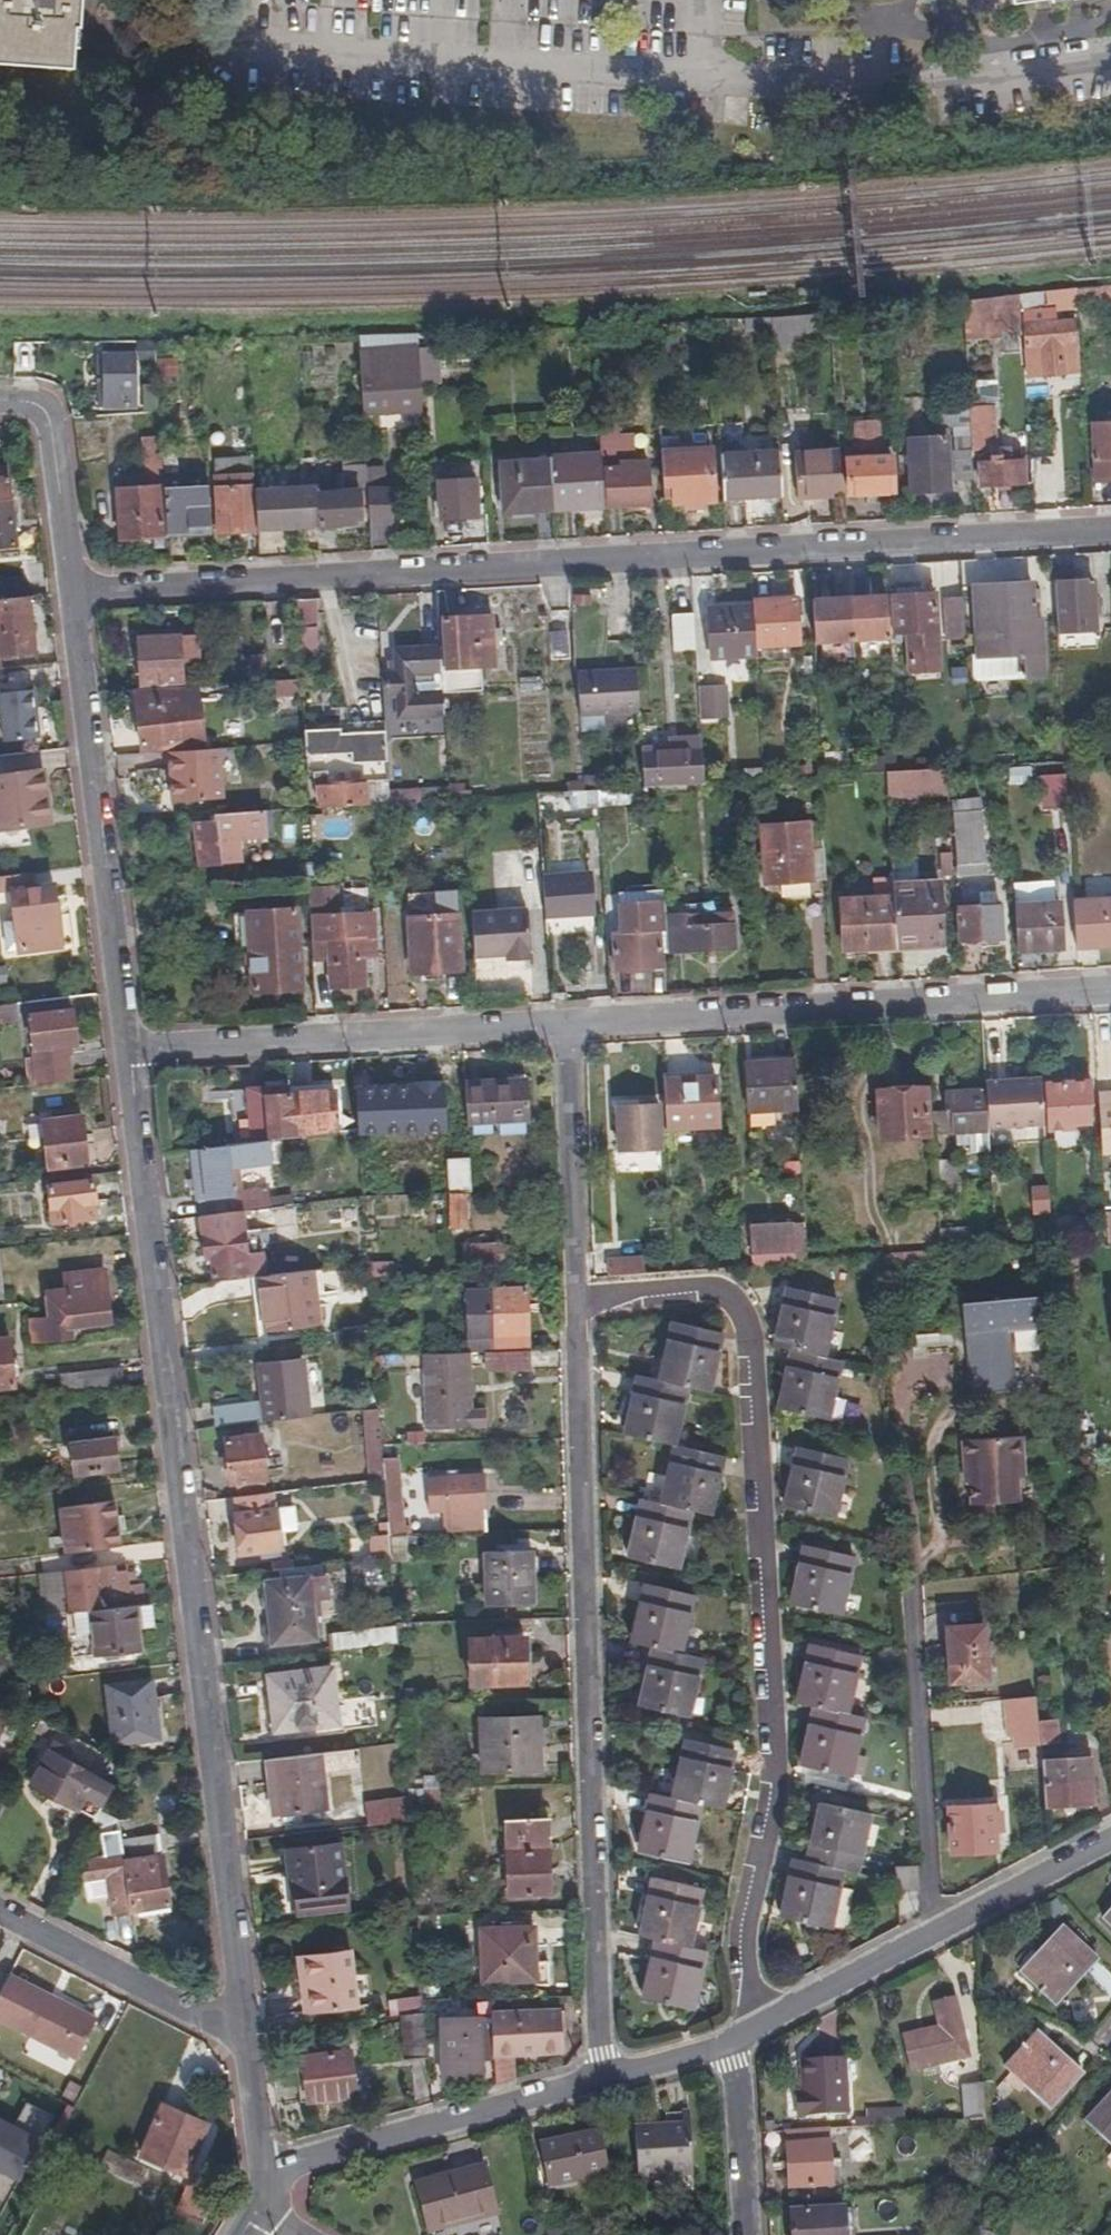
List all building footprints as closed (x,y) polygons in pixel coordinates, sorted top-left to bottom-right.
[(69,72),(75,0),(0,0),(0,67),(69,72)] [(1082,301),(1081,287),(1058,290),(1060,304),(1082,301)] [(1015,296),(965,301),(968,337),(1005,335),(1005,329),(1025,328),(1024,310),(1023,294),(1015,296)] [(1048,309),(1024,310),(1025,328),(1026,346),(1044,345),(1045,374),(1065,373),(1065,370),(1065,353),(1064,344),(1075,343),(1080,343),(1079,319),(1048,320),(1048,309)] [(776,314),(750,316),(751,328),(776,325),(776,314)] [(155,360),(154,340),(136,341),(137,361),(155,360)] [(1075,353),(1075,343),(1064,344),(1065,353),(1075,353)] [(420,346),(363,349),(367,412),(400,411),(400,404),(424,403),(420,346)] [(318,364),(317,349),(306,349),(306,364),(318,364)] [(1076,369),(1075,353),(1065,353),(1065,370),(1076,369)] [(130,355),(102,357),(103,388),(100,388),(100,406),(132,405),(130,355)] [(103,388),(102,357),(92,357),(95,406),(100,406),(100,388),(103,388)] [(178,375),(177,357),(157,358),(158,376),(178,375)] [(141,377),(143,410),(158,410),(157,376),(141,377)] [(926,424),(925,394),(900,395),(901,425),(926,424)] [(995,404),(972,405),(973,423),(974,432),(996,432),(995,404)] [(594,423),(593,412),(579,414),(580,424),(594,423)] [(1095,418),(1098,478),(1110,478),(1110,417),(1095,418)] [(611,470),(641,468),(639,431),(622,432),(621,418),(603,419),(605,452),(606,470),(611,470)] [(878,420),(846,422),(847,453),(880,451),(878,420)] [(957,475),(976,474),(975,442),(974,432),(973,423),(958,424),(958,434),(956,435),(957,475)] [(997,442),(996,432),(974,432),(975,442),(997,442)] [(952,487),(949,436),(912,437),(914,464),(910,464),(911,489),(952,487)] [(163,482),(160,441),(144,443),(145,469),(118,471),(119,492),(116,492),(120,536),(161,535),(159,492),(143,493),(143,484),(163,483),(163,482)] [(717,448),(665,450),(668,490),(675,489),(676,501),(719,499),(717,448)] [(783,450),(725,454),(727,498),(787,496),(783,450)] [(845,495),(843,451),(798,454),(802,497),(845,495)] [(605,452),(553,455),(554,460),(556,509),(608,506),(606,470),(605,452)] [(216,455),(216,468),(219,525),(257,524),(254,488),(253,479),(252,454),(216,455)] [(895,455),(853,457),(854,492),(897,489),(895,455)] [(1054,458),(1034,458),(1035,479),(1054,479),(1054,458)] [(507,512),(556,509),(554,460),(504,463),(507,512)] [(1028,463),(984,465),(985,485),(1029,483),(1028,463)] [(322,486),(312,486),(314,525),(364,522),(363,491),(371,490),(371,487),(370,464),(351,466),(351,488),(322,489),(322,486)] [(641,468),(611,470),(613,507),(654,504),(652,468),(641,468)] [(8,469),(0,469),(0,478),(9,478),(8,469)] [(9,478),(0,478),(0,500),(11,500),(9,478)] [(163,493),(166,538),(211,536),(208,479),(163,482),(163,483),(163,493)] [(479,516),(477,479),(440,481),(441,517),(479,516)] [(159,492),(163,493),(163,483),(143,484),(143,493),(159,492)] [(257,524),(257,527),(314,525),(312,486),(254,488),(257,524)] [(371,487),(371,490),(373,520),(395,518),(394,487),(371,487)] [(11,500),(0,500),(0,548),(15,546),(11,500)] [(25,580),(0,583),(0,600),(27,597),(25,580)] [(1097,580),(1059,583),(1063,649),(1099,645),(1097,580)] [(1036,586),(979,589),(982,653),(972,655),(975,682),(1048,675),(1044,623),(1038,624),(1036,586)] [(915,665),(946,663),(943,594),(919,594),(919,589),(902,589),(902,595),(897,597),(899,634),(913,634),(915,665)] [(593,608),(594,598),(577,596),(576,606),(593,608)] [(889,596),(853,598),(855,636),(892,635),(889,596)] [(28,597),(27,597),(0,600),(0,669),(2,669),(1,657),(34,654),(28,597)] [(853,598),(816,600),(818,639),(855,636),(853,598)] [(948,641),(968,640),(965,598),(945,599),(948,641)] [(297,601),(302,664),(320,662),(315,600),(297,601)] [(799,600),(756,601),(757,606),(760,647),(802,645),(799,600)] [(760,647),(757,606),(711,608),(714,657),(759,655),(760,647)] [(698,650),(695,612),(675,614),(676,650),(698,650)] [(449,671),(445,671),(446,692),(446,697),(487,695),(486,671),(498,670),(496,643),(506,642),(506,629),(495,630),(495,617),(447,619),(449,671)] [(566,656),(566,630),(549,630),(549,656),(566,656)] [(203,640),(143,644),(144,686),(187,683),(186,661),(204,659),(203,640)] [(445,671),(443,646),(398,648),(400,673),(391,673),(392,696),(399,695),(401,720),(447,717),(446,697),(446,692),(418,694),(417,672),(445,671)] [(267,655),(248,657),(250,678),(268,676),(267,655)] [(945,671),(946,663),(915,665),(915,673),(945,671)] [(640,670),(579,672),(582,716),(642,712),(640,670)] [(446,692),(445,671),(417,672),(418,694),(446,692)] [(303,693),(303,678),(275,680),(276,696),(303,693)] [(728,683),(701,686),(702,720),(730,717),(728,683)] [(198,685),(138,689),(142,749),(180,745),(183,750),(202,750),(198,685)] [(39,735),(33,691),(1,695),(6,739),(39,735)] [(706,778),(703,738),(672,740),(672,752),(645,754),(646,788),(656,788),(707,785),(706,778)] [(672,740),(644,741),(645,754),(672,752),(672,740)] [(391,791),(388,746),(344,748),(344,743),(307,745),(309,775),(314,775),(316,795),(322,795),(322,809),(377,805),(391,804),(391,791)] [(183,750),(172,751),(174,790),(178,790),(179,802),(223,801),(220,749),(202,750),(183,750)] [(994,757),(995,767),(1007,767),(1017,765),(1017,755),(994,757)] [(901,772),(886,773),(888,801),(950,798),(948,769),(901,772)] [(1036,787),(1035,769),(1011,772),(1013,789),(1036,787)] [(52,825),(46,771),(25,773),(30,827),(52,825)] [(451,787),(452,801),(474,799),(473,784),(451,785),(451,787)] [(421,789),(422,802),(452,801),(451,787),(421,789)] [(421,789),(391,791),(391,804),(422,802),(421,789)] [(594,791),(587,792),(564,793),(563,808),(595,806),(594,791)] [(266,813),(217,815),(218,824),(197,826),(199,868),(208,868),(209,886),(237,884),(234,864),(240,864),(240,842),(267,839),(266,813)] [(980,814),(955,817),(959,875),(983,875),(980,814)] [(827,879),(823,828),(808,829),(808,825),(762,827),(765,883),(785,882),(786,896),(813,894),(812,880),(827,879)] [(946,878),(954,878),(953,854),(945,855),(946,878)] [(62,944),(55,884),(34,887),(32,872),(7,875),(0,876),(0,890),(13,888),(17,920),(5,922),(9,949),(20,948),(20,950),(62,944)] [(592,880),(552,882),(552,912),(593,909),(592,880)] [(940,885),(894,888),(895,899),(898,949),(943,946),(940,885)] [(310,888),(312,940),(326,939),(327,961),(329,986),(365,985),(364,956),(374,955),(372,916),(344,917),(343,886),(310,888)] [(458,894),(437,895),(438,916),(410,917),(413,974),(462,972),(458,894)] [(621,908),(663,906),(662,895),(620,898),(621,908)] [(898,949),(895,899),(842,902),(844,951),(898,949)] [(1078,947),(1110,944),(1110,899),(1077,900),(1078,947)] [(1062,902),(1016,904),(1018,949),(1064,948),(1062,902)] [(665,932),(666,953),(736,949),(734,917),(720,916),(720,905),(663,906),(665,932)] [(661,969),(660,953),(658,932),(665,932),(663,906),(621,908),(621,935),(614,935),(616,971),(661,969)] [(255,991),(315,988),(313,961),(313,943),(300,943),(298,909),(251,912),(252,946),(255,991)] [(529,910),(473,913),(475,955),(508,953),(509,961),(532,960),(529,910)] [(239,947),(252,946),(251,912),(237,912),(239,947)] [(1001,919),(961,921),(963,956),(1004,953),(1001,919)] [(660,953),(666,953),(665,932),(658,932),(660,953)] [(313,943),(313,961),(327,961),(326,939),(312,940),(313,943)] [(18,1003),(0,1005),(0,1024),(21,1021),(18,1003)] [(76,1047),(73,1010),(30,1014),(34,1057),(25,1058),(28,1086),(70,1081),(67,1048),(76,1047)] [(798,1100),(796,1061),(747,1064),(749,1103),(798,1100)] [(716,1075),(664,1078),(667,1128),(719,1125),(716,1075)] [(1046,1119),(1044,1075),(987,1079),(987,1088),(989,1124),(1046,1119)] [(527,1080),(464,1083),(466,1125),(497,1122),(496,1118),(529,1117),(527,1080)] [(269,1133),(339,1125),(335,1088),(289,1093),(289,1087),(229,1093),(233,1128),(210,1131),(211,1139),(269,1133)] [(989,1124),(987,1088),(944,1091),(945,1111),(951,1111),(952,1132),(955,1132),(956,1143),(968,1143),(969,1152),(990,1150),(989,1124)] [(925,1089),(876,1091),(880,1138),(928,1135),(925,1089)] [(1101,1136),(1098,1093),(1049,1097),(1052,1146),(1073,1145),(1074,1137),(1101,1136)] [(655,1104),(614,1106),(616,1147),(657,1144),(655,1104)] [(401,1110),(375,1112),(377,1158),(439,1157),(438,1140),(402,1141),(401,1110)] [(945,1111),(933,1111),(934,1133),(952,1132),(951,1111),(945,1111)] [(90,1163),(84,1116),(42,1122),(48,1168),(90,1163)] [(211,1139),(192,1142),(198,1195),(247,1189),(248,1202),(271,1200),(269,1181),(234,1184),(231,1159),(272,1154),(269,1133),(211,1139)] [(955,1161),(936,1162),(937,1196),(956,1195),(955,1161)] [(99,1208),(96,1185),(50,1191),(55,1230),(98,1225),(95,1208),(99,1208)] [(468,1221),(466,1186),(450,1186),(453,1222),(468,1221)] [(1033,1216),(1051,1215),(1049,1187),(1032,1188),(1033,1216)] [(198,1195),(200,1208),(248,1202),(247,1189),(198,1195)] [(281,1215),(279,1199),(271,1200),(248,1202),(250,1218),(281,1215)] [(307,1228),(304,1211),(289,1212),(292,1230),(307,1228)] [(1071,1215),(1051,1216),(1051,1229),(1071,1228),(1071,1215)] [(1087,1242),(1107,1240),(1106,1220),(1087,1221),(1087,1242)] [(232,1221),(204,1224),(206,1248),(210,1248),(213,1268),(238,1265),(232,1221)] [(755,1253),(755,1268),(794,1265),(794,1250),(797,1249),(795,1226),(794,1223),(749,1226),(751,1253),(755,1253)] [(794,1265),(808,1264),(806,1226),(795,1226),(797,1249),(794,1250),(794,1265)] [(464,1239),(465,1260),(503,1258),(502,1238),(464,1239)] [(630,1277),(645,1276),(644,1259),(609,1262),(610,1278),(613,1278),(630,1277)] [(259,1269),(263,1305),(265,1322),(321,1316),(318,1292),(315,1262),(259,1269)] [(326,1291),(323,1262),(315,1262),(318,1292),(326,1291)] [(859,1274),(875,1277),(877,1266),(862,1263),(859,1274)] [(259,1269),(251,1269),(255,1306),(263,1305),(259,1269)] [(109,1298),(105,1271),(93,1272),(97,1300),(109,1298)] [(112,1323),(109,1298),(97,1300),(93,1272),(65,1276),(67,1292),(47,1294),(51,1323),(34,1325),(36,1345),(75,1340),(73,1328),(112,1323)] [(498,1344),(528,1343),(527,1282),(468,1283),(470,1345),(471,1345),(485,1344),(498,1344)] [(775,1346),(792,1350),(824,1357),(836,1301),(787,1290),(775,1346)] [(973,1331),(977,1390),(1017,1387),(1013,1328),(1041,1326),(1039,1293),(963,1299),(966,1331),(973,1331)] [(674,1325),(662,1383),(689,1388),(712,1393),(725,1336),(674,1325)] [(966,1331),(970,1390),(977,1390),(973,1331),(966,1331)] [(14,1340),(0,1341),(0,1389),(16,1388),(14,1340)] [(529,1361),(528,1343),(498,1344),(499,1361),(529,1361)] [(485,1362),(499,1361),(498,1344),(485,1344),(485,1362)] [(471,1345),(470,1345),(426,1346),(428,1419),(487,1418),(487,1402),(473,1402),(471,1345)] [(824,1357),(792,1350),(780,1407),(799,1411),(838,1419),(842,1397),(833,1395),(841,1361),(824,1357)] [(216,1404),(218,1422),(301,1412),(292,1355),(253,1359),(258,1398),(216,1404)] [(124,1388),(122,1369),(85,1373),(87,1393),(124,1388)] [(883,1377),(871,1370),(864,1382),(876,1389),(883,1377)] [(689,1388),(662,1383),(639,1377),(626,1435),(676,1446),(689,1388)] [(363,1403),(368,1474),(385,1472),(384,1453),(382,1435),(379,1402),(363,1403)] [(797,1420),(799,1411),(780,1407),(778,1416),(797,1420)] [(409,1435),(426,1434),(427,1424),(409,1426),(409,1435)] [(264,1428),(228,1432),(233,1477),(240,1476),(268,1473),(264,1428)] [(1020,1431),(962,1434),(962,1468),(967,1468),(968,1500),(1015,1496),(1013,1472),(1022,1471),(1020,1431)] [(120,1467),(116,1436),(72,1442),(76,1472),(120,1467)] [(726,1457),(676,1446),(664,1505),(695,1512),(713,1516),(726,1457)] [(846,1456),(798,1446),(785,1505),(833,1515),(846,1518),(851,1493),(838,1491),(846,1456)] [(384,1453),(385,1472),(390,1529),(411,1527),(410,1518),(403,1519),(398,1451),(384,1453)] [(322,1453),(322,1463),(335,1463),(335,1453),(322,1453)] [(444,1526),(486,1524),(483,1466),(428,1467),(429,1504),(443,1504),(444,1526)] [(270,1487),(268,1473),(240,1476),(241,1491),(270,1487)] [(296,1499),(236,1505),(242,1545),(284,1541),(281,1522),(298,1521),(296,1499)] [(121,1546),(115,1500),(59,1508),(65,1554),(121,1546)] [(695,1512),(664,1505),(645,1501),(633,1559),(682,1569),(695,1512)] [(374,1532),(375,1552),(391,1550),(390,1529),(374,1532)] [(536,1544),(489,1545),(490,1598),(537,1596),(536,1544)] [(852,1555),(802,1546),(791,1603),(841,1613),(852,1555)] [(147,1605),(145,1585),(136,1586),(134,1576),(128,1576),(127,1565),(67,1573),(67,1574),(72,1615),(147,1605)] [(343,1565),(307,1570),(313,1612),(349,1607),(343,1565)] [(307,1570),(265,1576),(272,1639),(316,1634),(313,1612),(307,1570)] [(72,1615),(67,1574),(45,1576),(50,1618),(70,1615),(72,1615)] [(655,1646),(681,1652),(693,1595),(644,1585),(632,1642),(655,1646)] [(155,1627),(151,1604),(147,1605),(72,1615),(70,1615),(72,1637),(95,1634),(98,1659),(143,1654),(140,1629),(155,1627)] [(983,1622),(948,1624),(950,1678),(985,1676),(983,1622)] [(332,1628),(334,1645),(374,1641),(373,1623),(332,1628)] [(528,1631),(470,1633),(471,1675),(528,1674),(528,1631)] [(814,1703),(846,1710),(858,1651),(809,1641),(797,1700),(814,1703)] [(877,1655),(888,1667),(900,1656),(888,1644),(877,1655)] [(703,1656),(681,1652),(655,1646),(642,1704),(690,1714),(703,1656)] [(331,1664),(270,1671),(272,1692),(264,1693),(268,1731),(338,1721),(331,1664)] [(158,1738),(152,1681),(108,1686),(115,1743),(158,1738)] [(1034,1691),(1013,1692),(1015,1738),(1038,1736),(1037,1716),(1034,1691)] [(864,1713),(846,1710),(814,1703),(802,1761),(852,1771),(864,1713)] [(544,1712),(485,1712),(487,1768),(544,1765),(544,1712)] [(1037,1716),(1038,1736),(1039,1740),(1053,1738),(1052,1714),(1037,1716)] [(688,1739),(675,1796),(705,1802),(723,1806),(735,1749),(688,1739)] [(101,1810),(115,1786),(61,1758),(65,1752),(49,1743),(28,1782),(97,1818),(101,1810)] [(355,1744),(270,1754),(278,1811),(323,1806),(320,1776),(359,1772),(355,1744)] [(1041,1757),(1044,1802),(1091,1798),(1088,1754),(1041,1757)] [(426,1771),(427,1782),(444,1782),(445,1782),(445,1770),(426,1771)] [(427,1782),(410,1783),(410,1796),(410,1801),(445,1800),(444,1782),(427,1782)] [(705,1802),(675,1796),(655,1792),(642,1850),(693,1861),(705,1802)] [(366,1801),(369,1821),(412,1815),(410,1801),(410,1796),(366,1801)] [(817,1799),(805,1856),(843,1864),(855,1866),(867,1809),(817,1799)] [(994,1819),(1000,1820),(1000,1806),(993,1804),(994,1799),(953,1802),(954,1846),(995,1845),(994,1819)] [(95,1821),(90,1831),(104,1838),(103,1834),(124,1831),(122,1818),(101,1810),(97,1818),(95,1821)] [(547,1816),(508,1817),(510,1891),(550,1891),(547,1816)] [(124,1837),(124,1831),(103,1834),(104,1838),(107,1858),(85,1861),(87,1880),(111,1877),(116,1913),(133,1911),(124,1837)] [(133,1911),(135,1921),(140,1920),(138,1907),(171,1903),(165,1853),(161,1854),(158,1832),(124,1837),(133,1911)] [(345,1840),(287,1847),(289,1871),(295,1873),(300,1911),(351,1905),(345,1840)] [(843,1864),(805,1856),(793,1854),(781,1912),(831,1922),(843,1864)] [(917,1863),(896,1864),(896,1884),(917,1883),(917,1863)] [(658,1937),(692,1944),(704,1887),(655,1876),(642,1933),(658,1937)] [(1098,1923),(1110,1935),(1110,1908),(1098,1923)] [(135,1921),(133,1911),(116,1913),(118,1934),(136,1932),(135,1921)] [(536,1924),(485,1925),(486,1977),(538,1976),(536,1924)] [(1050,2007),(1091,1963),(1058,1932),(1018,1976),(1050,2007)] [(706,1947),(692,1944),(658,1937),(645,1995),(694,2005),(706,1947)] [(335,1957),(290,1962),(295,2009),(340,2002),(335,1957)] [(77,2058),(97,2019),(10,1974),(0,1993),(0,2019),(77,2058)] [(388,1995),(391,2012),(402,2010),(426,2008),(426,1995),(425,1991),(388,1995)] [(496,2009),(494,1993),(477,1994),(478,2015),(495,2015),(496,2009)] [(954,1997),(935,2001),(940,2026),(904,2036),(912,2066),(926,2063),(928,2070),(940,2068),(937,2061),(967,2054),(954,1997)] [(495,2015),(496,2050),(566,2047),(565,2006),(547,2007),(548,2013),(495,2015)] [(426,2008),(402,2010),(406,2057),(430,2054),(426,2008)] [(481,2051),(496,2050),(495,2015),(478,2015),(446,2016),(445,2067),(481,2065),(481,2051)] [(351,2035),(303,2039),(310,2096),(357,2089),(351,2035)] [(1045,2113),(1077,2078),(1032,2036),(1000,2070),(1045,2113)] [(842,2055),(805,2056),(806,2090),(797,2091),(798,2112),(844,2110),(842,2055)] [(985,2114),(982,2080),(962,2081),(964,2117),(985,2114)] [(1083,2121),(1110,2148),(1110,2091),(1083,2121)] [(20,2178),(54,2116),(27,2101),(13,2126),(0,2119),(0,2168),(20,2178)] [(185,2176),(206,2124),(162,2105),(141,2157),(185,2176)] [(907,2120),(903,2106),(867,2108),(867,2122),(907,2120)] [(666,2112),(665,2124),(690,2122),(689,2110),(666,2112)] [(690,2122),(665,2124),(666,2127),(655,2128),(653,2126),(636,2127),(639,2176),(693,2172),(690,2122)] [(831,2125),(788,2127),(789,2170),(833,2168),(833,2153),(839,2152),(840,2144),(832,2143),(831,2125)] [(598,2126),(543,2138),(552,2178),(606,2168),(598,2126)] [(158,2195),(165,2177),(107,2153),(100,2171),(158,2195)] [(484,2165),(417,2184),(430,2230),(497,2211),(484,2165)] [(201,2220),(215,2188),(198,2180),(183,2212),(201,2220)] [(833,2205),(793,2209),(794,2234),(846,2234),(846,2227),(833,2227),(833,2205)] [(843,2206),(833,2205),(833,2227),(846,2227),(843,2206)] [(549,2234),(565,2234),(564,2220),(547,2223),(549,2234)]
